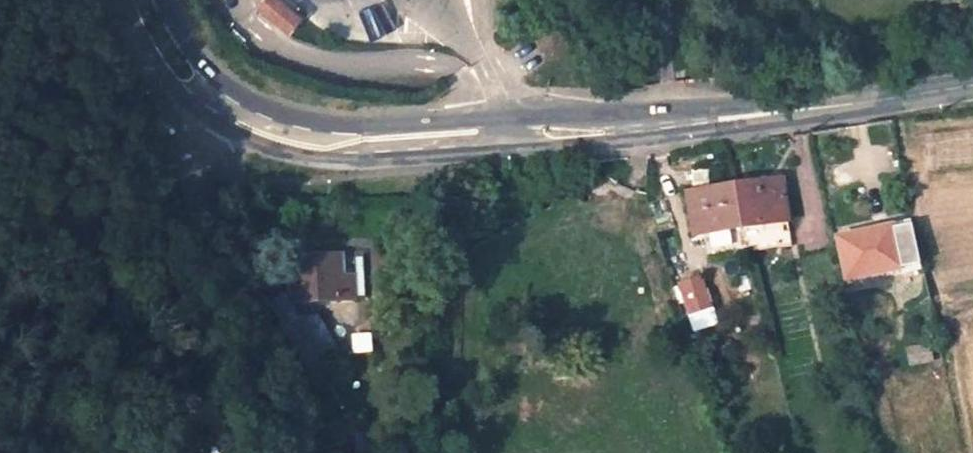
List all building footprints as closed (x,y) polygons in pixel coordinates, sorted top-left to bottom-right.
[(294,30),(270,4),(258,13),(283,42),(294,30)] [(734,186),(741,230),(747,254),(776,248),(772,225),(787,223),(781,180),(734,186)] [(741,230),(734,186),(686,193),(693,236),(705,234),(709,260),(747,254),(741,230)] [(791,248),(787,223),(772,225),(776,248),(791,248)] [(847,281),(918,265),(908,223),(838,239),(847,281)] [(362,257),(342,258),(343,276),(353,276),(354,298),(365,298),(362,257)] [(342,258),(289,262),(292,302),(354,298),(353,276),(343,276),(342,258)] [(701,309),(695,281),(682,285),(689,312),(701,309)] [(314,317),(295,319),(282,296),(268,305),(317,389),(328,382),(321,368),(338,357),(314,317)] [(910,366),(933,361),(929,344),(907,348),(910,366)]
